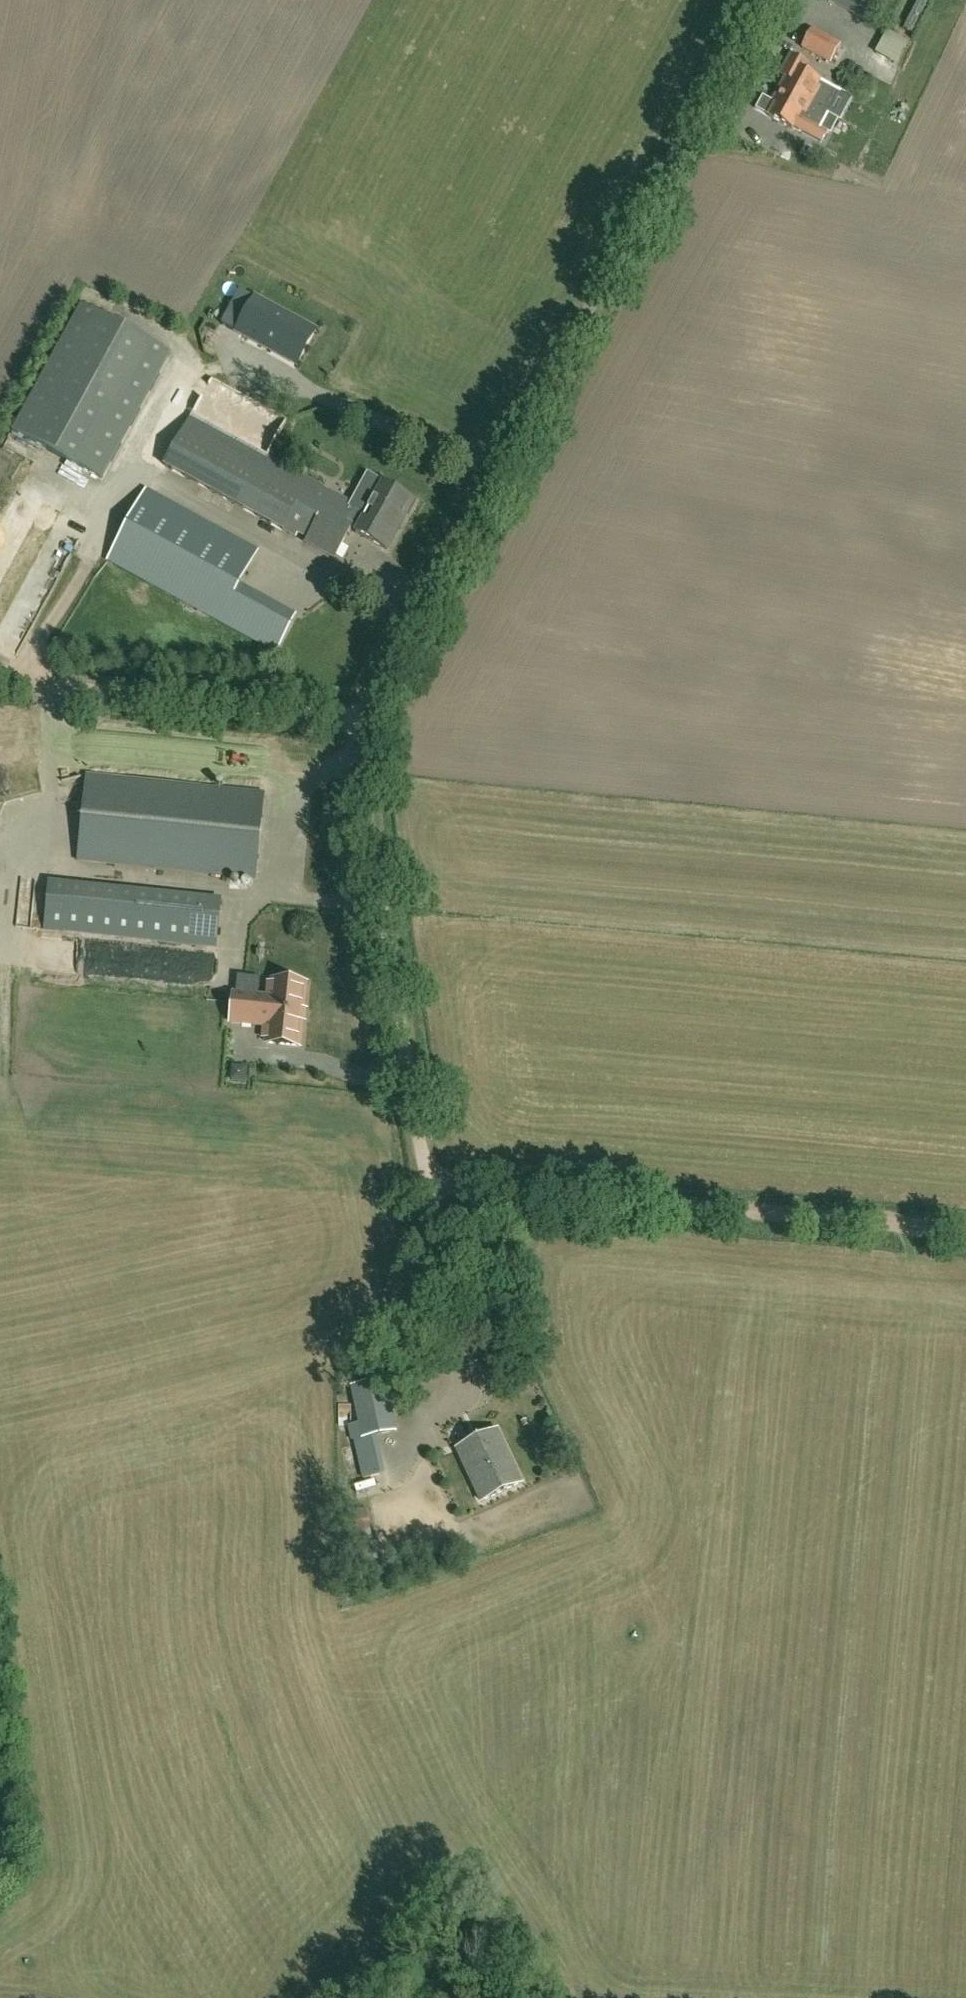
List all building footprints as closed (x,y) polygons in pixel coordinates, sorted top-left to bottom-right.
[(830,64),(840,45),(813,29),(802,48),(830,64)] [(787,81),(776,104),(769,117),(792,129),(800,113),(812,119),(823,98),(841,107),(846,97),(805,76),(809,68),(792,59),(782,79),(787,81)] [(81,306),(13,430),(103,480),(172,355),(81,306)] [(313,330),(273,308),(264,325),(251,317),(241,335),(294,364),(313,330)] [(345,524),(351,527),(357,530),(355,532),(387,550),(414,501),(383,483),(366,514),(355,508),(356,506),(268,457),(288,419),(213,377),(165,464),(296,537),(298,533),(308,538),(321,515),(343,527),(345,524)] [(108,561),(220,622),(239,586),(259,551),(147,490),(108,561)] [(28,528),(39,501),(24,495),(13,522),(28,528)] [(334,558),(351,527),(345,524),(343,527),(321,515),(308,538),(306,542),(334,558)] [(255,880),(264,794),(87,776),(78,861),(255,880)] [(216,948),(221,900),(50,883),(44,930),(216,948)] [(241,962),(245,988),(260,986),(256,960),(241,962)] [(234,994),(231,1023),(264,1026),(263,1039),(266,1039),(266,1043),(300,1047),(302,1022),(303,1009),(306,985),(294,983),(284,982),(272,981),(272,983),(268,983),(267,997),(234,994)] [(349,1386),(357,1424),(349,1426),(352,1442),(354,1441),(363,1480),(385,1475),(376,1437),(397,1433),(385,1379),(349,1386)] [(482,1503),(522,1485),(497,1431),(457,1449),(482,1503)] [(359,1499),(380,1493),(377,1482),(356,1488),(359,1499)]
